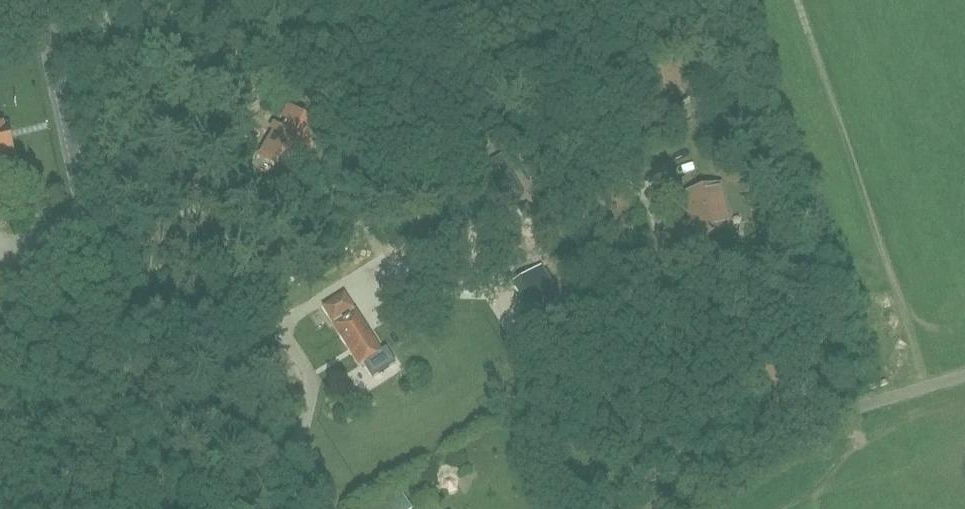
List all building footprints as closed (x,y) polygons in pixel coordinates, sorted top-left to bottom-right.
[(280,140),(267,155),(276,163),(273,166),(276,168),(279,165),(288,173),(296,164),(301,168),(310,158),(305,154),(318,139),(297,121),(285,134),(282,132),(277,137),(280,140)] [(15,161),(8,129),(4,130),(4,129),(0,130),(0,165),(15,161)] [(717,189),(683,198),(686,209),(690,222),(697,219),(702,236),(728,229),(720,199),(717,189)] [(525,220),(519,209),(511,214),(517,224),(525,220)] [(395,248),(402,257),(416,244),(409,236),(395,248)] [(443,278),(459,279),(467,279),(468,266),(443,266),(443,278)] [(541,266),(513,284),(525,303),(552,285),(541,266)] [(443,278),(443,290),(459,291),(459,279),(443,278)] [(345,294),(324,306),(359,366),(364,363),(373,377),(395,363),(386,349),(380,353),(345,294)] [(435,483),(456,474),(448,457),(428,466),(435,483)] [(366,508),(411,508),(399,489),(366,508)]
